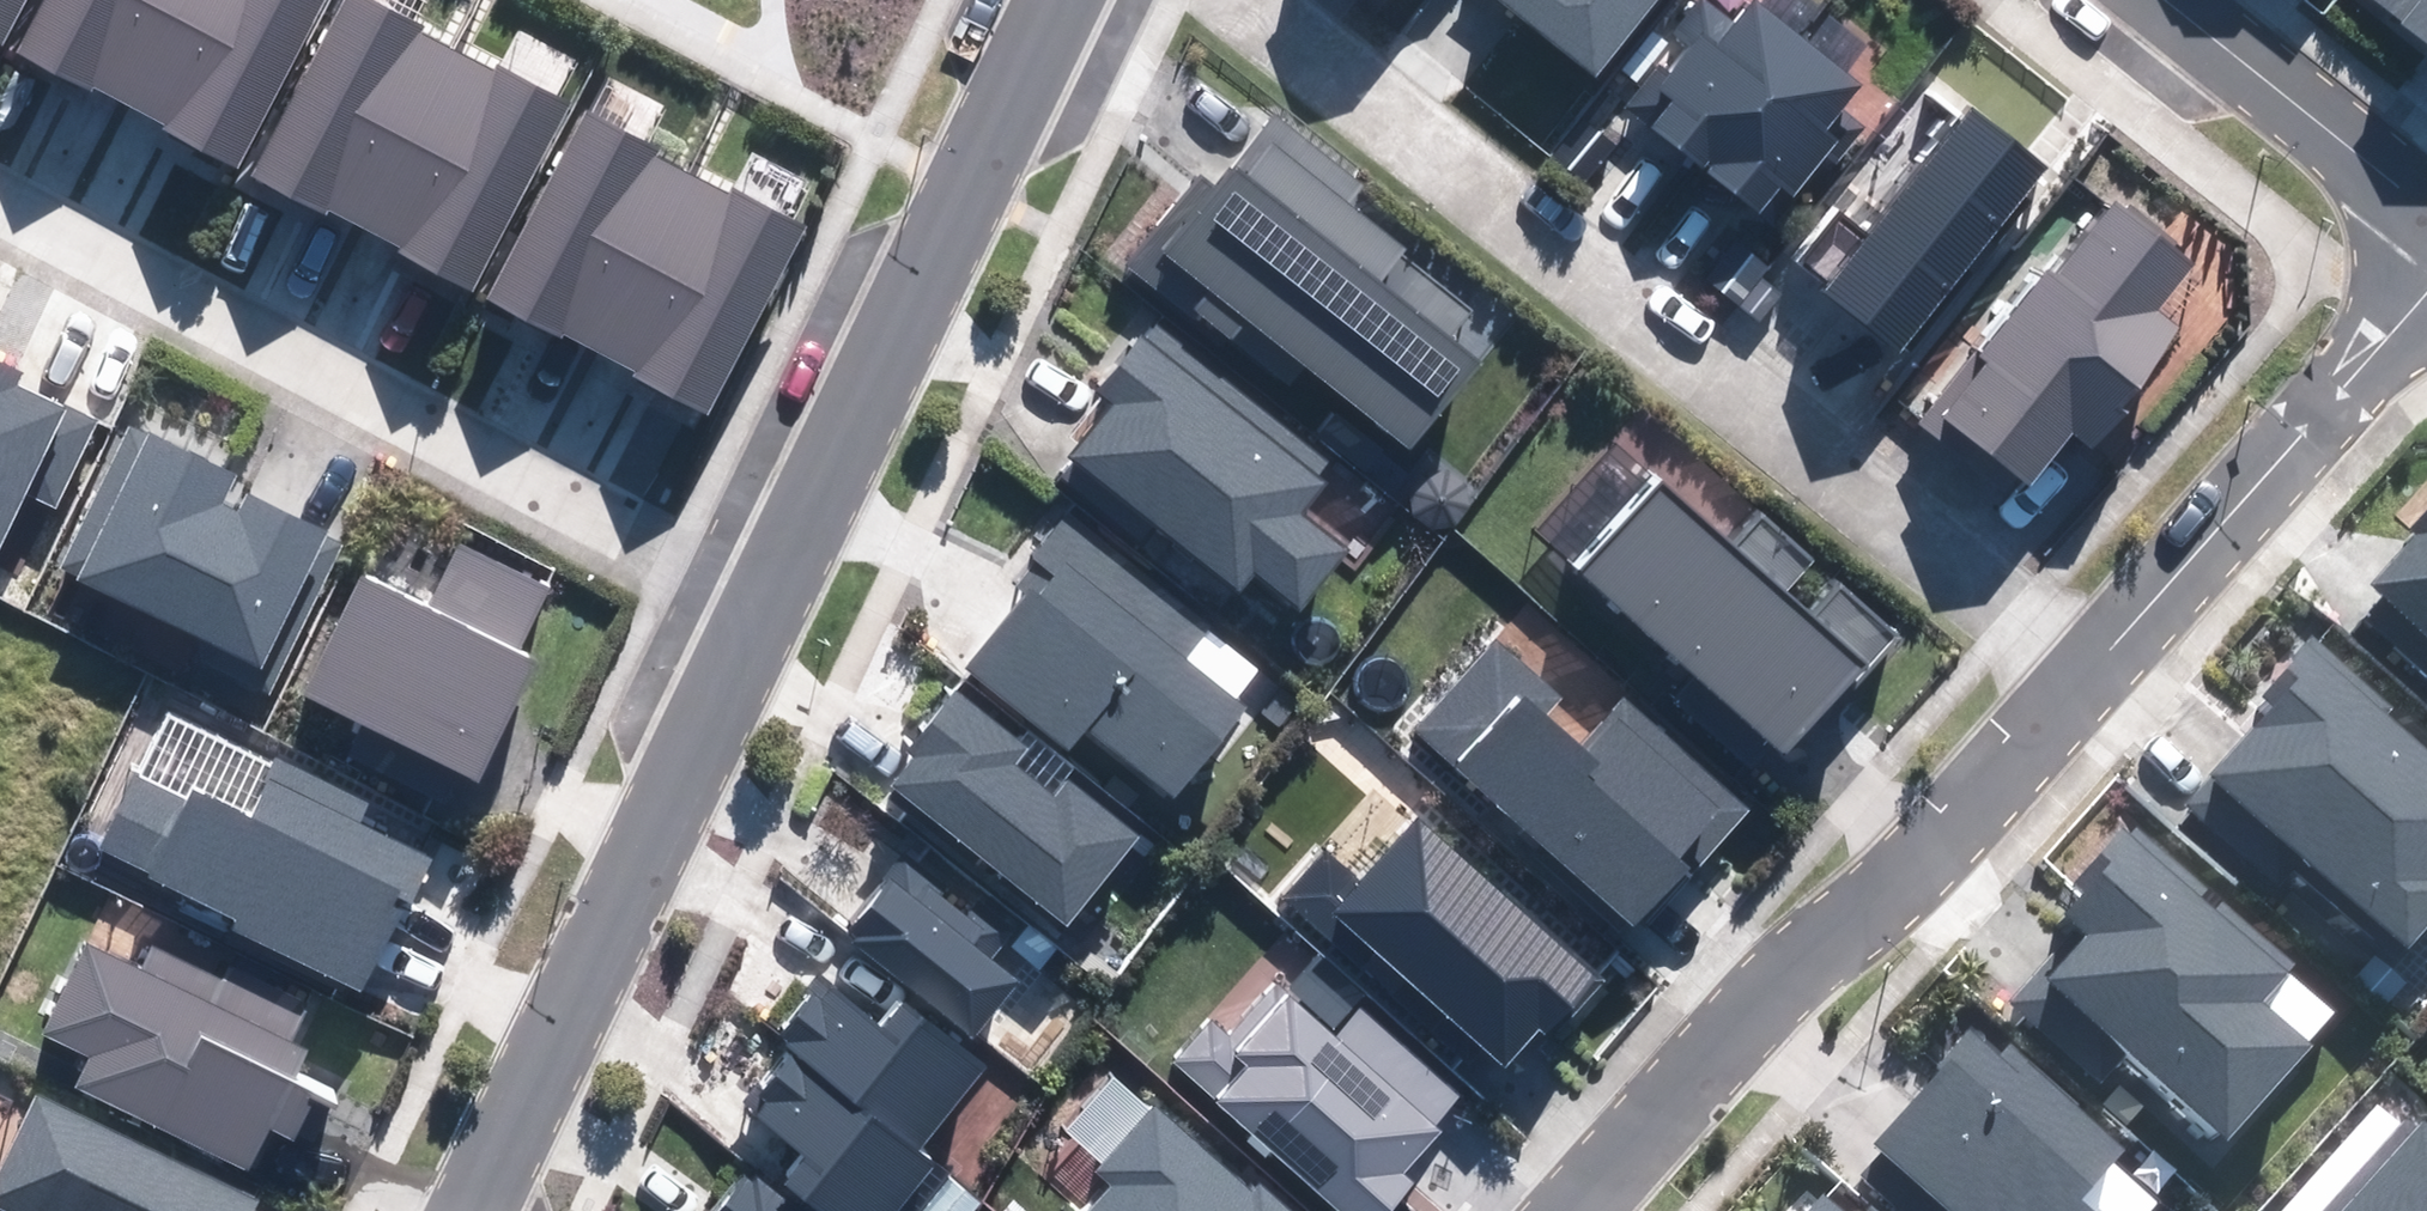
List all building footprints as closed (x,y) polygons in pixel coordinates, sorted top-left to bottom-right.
[(1,43),(24,0),(0,0),(0,43),(1,43)] [(11,52),(85,90),(88,85),(125,104),(179,0),(38,0),(11,52)] [(125,104),(163,124),(159,131),(231,168),(320,0),(179,0),(125,104)] [(251,177),(325,215),(327,210),(364,229),(454,58),(415,37),(418,30),(360,0),(343,0),(251,177)] [(1596,72),(1653,0),(1503,0),(1596,72)] [(2426,36),(2426,0),(2383,0),(2426,36)] [(1857,85),(1754,5),(1735,29),(1704,5),(1679,38),(1694,50),(1669,82),(1653,70),(1625,106),(1760,210),(1785,178),(1797,188),(1837,136),(1824,127),(1857,85)] [(454,58),(364,229),(403,249),(399,256),(471,293),(569,107),(496,69),(491,77),(454,58)] [(1974,107),(1827,294),(1900,351),(2047,163),(1974,107)] [(583,114),(487,298),(560,336),(563,331),(600,350),(690,178),(650,158),(654,151),(583,114)] [(1361,187),(1272,117),(1215,188),(1200,177),(1132,262),(1285,383),(1303,361),(1408,444),(1494,337),(1400,263),(1407,254),(1346,206),(1361,187)] [(690,178),(600,350),(638,370),(635,377),(707,414),(805,227),(731,189),(727,198),(690,178)] [(2048,272),(1921,424),(2014,501),(2074,430),(2085,440),(2178,328),(2152,306),(2189,261),(2117,201),(2053,277),(2048,272)] [(1339,459),(1159,317),(1100,391),(1117,404),(1074,458),(1239,588),(1253,569),(1301,607),(1344,553),(1295,514),(1339,459)] [(23,494),(53,509),(93,426),(16,390),(23,374),(0,363),(0,543),(23,494)] [(231,473),(130,425),(61,568),(205,636),(195,658),(270,693),(343,542),(249,498),(241,515),(216,503),(231,473)] [(1654,481),(1572,570),(1780,758),(1892,635),(1838,586),(1809,618),(1783,594),(1811,562),(1763,518),(1732,552),(1654,481)] [(2366,585),(2383,600),(2368,617),(2426,668),(2426,515),(2366,585)] [(1253,674),(1062,523),(1033,560),(1048,571),(969,669),(1067,746),(1086,723),(1175,794),(1242,711),(1231,702),(1253,674)] [(367,579),(308,701),(481,784),(539,663),(516,652),(545,590),(458,549),(429,608),(367,579)] [(2316,642),(2269,695),(2280,705),(2216,778),(2407,945),(2426,922),(2426,755),(2384,717),(2391,708),(2316,642)] [(1495,643),(1416,729),(1636,927),(1744,808),(1624,700),(1579,750),(1542,716),(1558,699),(1495,643)] [(1137,835),(956,692),(913,746),(922,754),(894,789),(1065,924),(1137,835)] [(168,711),(100,852),(238,918),(233,929),(364,991),(428,857),(360,825),(369,806),(168,711)] [(1325,855),(1285,898),(1489,1081),(1540,1026),(1553,1037),(1602,983),(1420,818),(1359,886),(1325,855)] [(2085,928),(2018,1004),(2101,1076),(2126,1047),(2229,1138),(2311,1045),(2260,1000),(2285,971),(2127,833),(2061,907),(2085,928)] [(1007,939),(901,855),(877,886),(884,891),(848,936),(973,1035),(1015,982),(989,961),(1007,939)] [(92,1053),(77,1083),(248,1164),(267,1124),(294,1137),(315,1094),(288,1081),(301,1053),(287,1046),(300,1019),(150,948),(139,969),(94,948),(53,1035),(92,1053)] [(1175,1062),(1339,1210),(1389,1210),(1414,1183),(1402,1172),(1437,1133),(1432,1128),(1459,1098),(1302,957),(1228,1038),(1211,1022),(1175,1062)] [(826,985),(780,1043),(786,1048),(794,1054),(919,1153),(986,1070),(902,1004),(882,1029),(826,985)] [(1973,1032),(1875,1142),(1954,1210),(2087,1210),(2076,1202),(2125,1146),(2010,1046),(2001,1056),(1973,1032)] [(919,1153),(794,1054),(748,1112),(802,1155),(782,1180),(821,1210),(899,1210),(935,1166),(919,1153)] [(37,1094),(0,1170),(0,1205),(13,1210),(254,1210),(259,1199),(37,1094)] [(1088,1210),(1291,1210),(1263,1186),(1254,1196),(1156,1108),(1095,1175),(1109,1187),(1088,1210)] [(2411,1117),(2326,1210),(2426,1210),(2426,1132),(2411,1117)] [(751,1172),(720,1210),(800,1210),(751,1172)] [(1827,1198),(1815,1210),(1842,1210),(1827,1198)]
